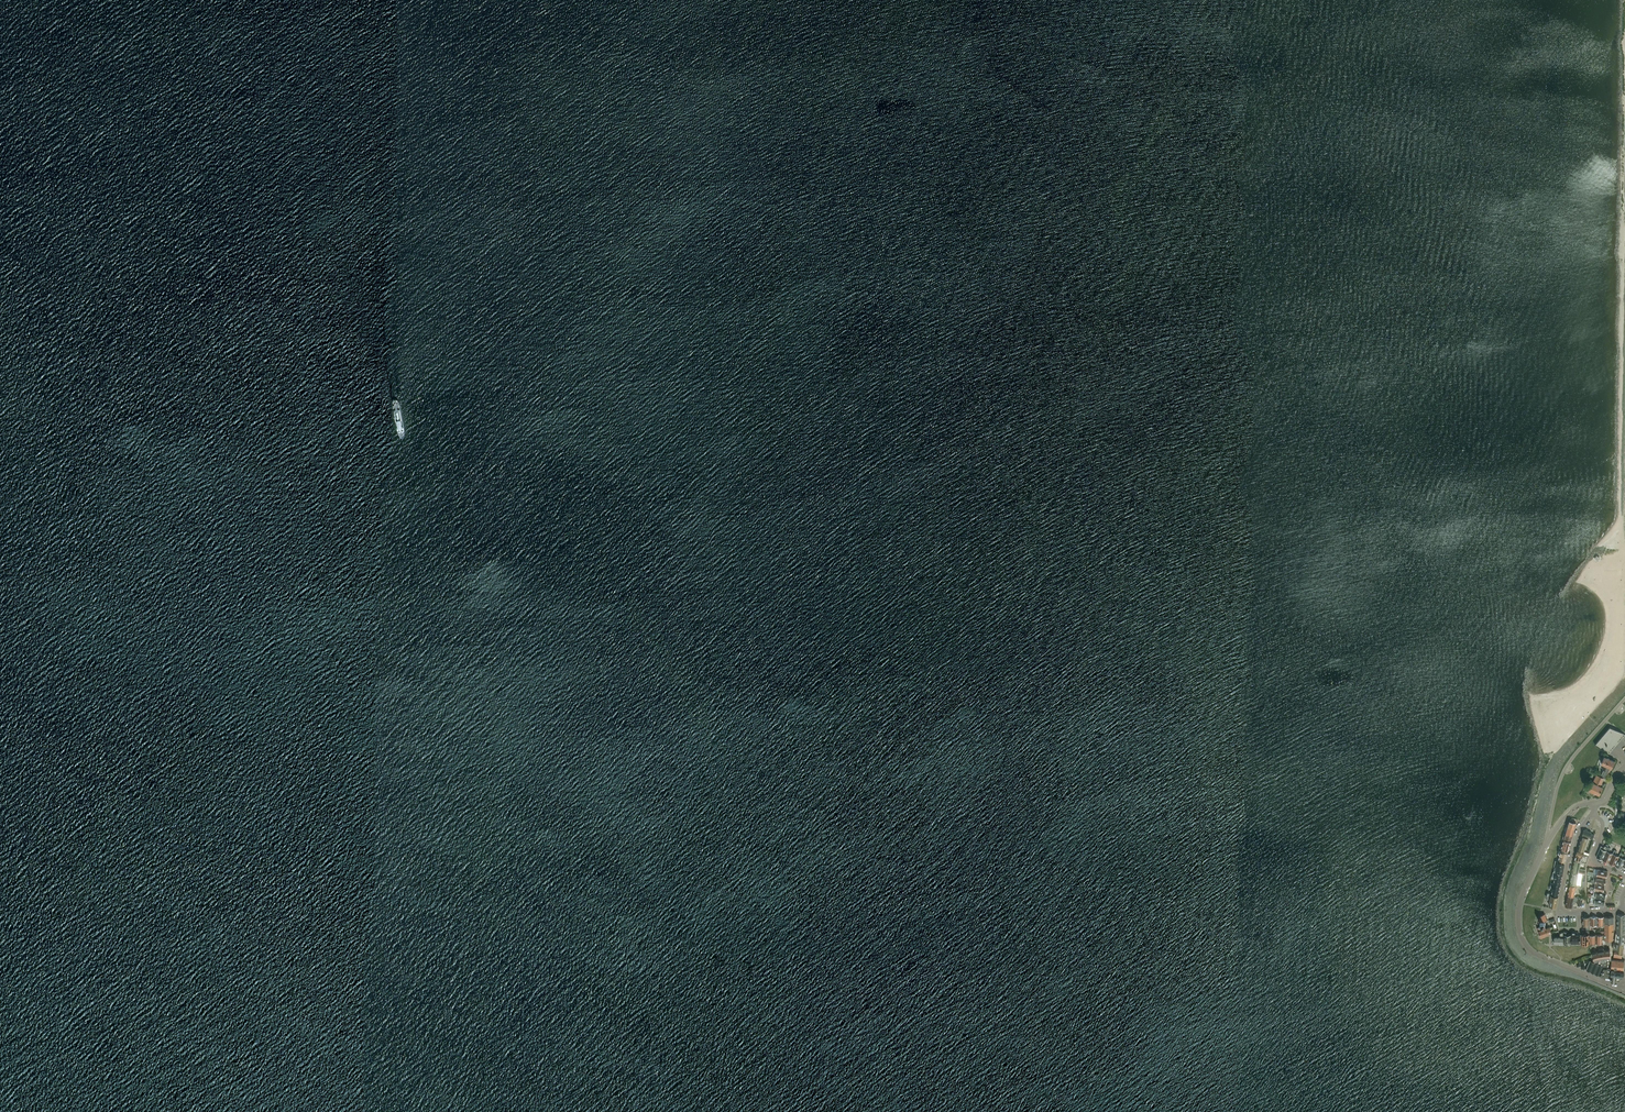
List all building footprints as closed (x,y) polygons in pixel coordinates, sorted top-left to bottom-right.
[(1601,763),(1605,765),(1601,774),(1607,777),(1611,768),(1614,761),(1604,756),(1601,763)] [(1589,786),(1588,789),(1589,790),(1595,793),(1595,794),(1598,796),(1602,787),(1600,786),(1603,778),(1596,775),(1593,783),(1592,783),(1590,787),(1589,786)] [(1574,829),(1576,823),(1569,821),(1567,827),(1574,829)] [(1564,833),(1563,835),(1568,836),(1569,834),(1572,835),(1574,829),(1567,827),(1567,828),(1566,828),(1565,831),(1566,832),(1566,833),(1564,833)] [(1584,830),(1582,835),(1586,836),(1585,837),(1588,838),(1592,839),(1594,834),(1591,833),(1591,832),(1587,831),(1587,829),(1585,829),(1584,830)] [(1585,837),(1582,836),(1577,849),(1583,851),(1588,838),(1585,837)] [(1561,851),(1567,852),(1571,841),(1564,839),(1561,851)] [(1596,857),(1602,860),(1606,851),(1608,847),(1608,845),(1606,844),(1605,846),(1604,848),(1600,846),(1600,848),(1596,857)] [(1610,848),(1608,847),(1606,851),(1602,860),(1609,862),(1613,853),(1612,853),(1609,852),(1610,848)] [(1583,854),(1583,851),(1577,849),(1574,860),(1581,861),(1586,862),(1588,856),(1583,854)] [(1613,853),(1609,862),(1615,865),(1619,856),(1615,854),(1617,851),(1614,850),(1612,853),(1613,853)] [(1557,861),(1564,863),(1567,852),(1561,851),(1559,851),(1558,853),(1559,855),(1558,861),(1557,861)] [(1619,856),(1615,865),(1622,868),(1623,866),(1624,860),(1624,859),(1621,857),(1623,854),(1620,852),(1619,856)] [(1572,872),(1578,873),(1584,874),(1585,870),(1579,868),(1581,861),(1574,860),(1572,872)] [(1554,871),(1555,871),(1562,873),(1564,863),(1557,861),(1556,867),(1555,867),(1554,871)] [(1593,873),(1592,876),(1594,876),(1606,878),(1607,871),(1604,870),(1603,869),(1603,870),(1598,869),(1597,874),(1593,873)] [(1553,883),(1560,884),(1562,873),(1555,871),(1554,871),(1553,871),(1553,872),(1552,878),(1554,878),(1554,879),(1553,883)] [(1572,872),(1569,883),(1576,885),(1576,884),(1578,873),(1572,872)] [(1594,876),(1594,880),(1592,880),(1591,882),(1595,883),(1605,885),(1606,878),(1594,876)] [(1551,894),(1558,895),(1560,884),(1553,883),(1551,882),(1549,888),(1552,888),(1551,894)] [(1567,894),(1567,895),(1574,897),(1575,888),(1579,889),(1580,885),(1576,884),(1576,885),(1569,883),(1567,894)] [(1595,883),(1594,887),(1590,886),(1590,889),(1594,890),(1596,890),(1603,892),(1605,885),(1595,883)] [(1591,897),(1593,898),(1593,897),(1605,899),(1606,892),(1603,892),(1596,890),(1595,895),(1591,894),(1591,897)] [(1549,905),(1556,907),(1558,895),(1551,894),(1547,893),(1546,897),(1549,898),(1548,901),(1550,901),(1549,905)] [(1565,906),(1572,907),(1573,901),(1576,901),(1577,897),(1574,897),(1567,895),(1565,906)] [(1593,897),(1593,898),(1592,902),(1590,901),(1590,904),(1594,905),(1603,906),(1605,899),(1593,897)] [(1590,925),(1590,921),(1589,921),(1589,917),(1582,917),(1582,925),(1586,925),(1586,929),(1590,929),(1590,925)] [(1596,917),(1596,925),(1601,925),(1601,927),(1604,927),(1604,923),(1604,921),(1603,921),(1603,917),(1597,917),(1596,917)] [(1604,923),(1604,927),(1604,935),(1604,943),(1605,943),(1612,941),(1613,940),(1613,934),(1613,923),(1604,923)] [(1542,927),(1541,927),(1537,928),(1538,931),(1540,937),(1545,935),(1544,934),(1550,932),(1551,932),(1549,927),(1545,928),(1544,926),(1543,927),(1542,927)] [(1564,943),(1564,932),(1560,933),(1560,937),(1553,937),(1553,944),(1563,944),(1563,943),(1564,943)] [(1571,932),(1571,934),(1571,943),(1579,943),(1579,934),(1575,934),(1575,932),(1571,932)] [(1615,939),(1615,942),(1616,942),(1623,943),(1624,934),(1619,933),(1615,933),(1615,939)] [(1623,943),(1616,942),(1616,944),(1613,943),(1612,948),(1616,949),(1615,949),(1615,950),(1622,951),(1623,943)] [(1615,950),(1615,949),(1614,949),(1613,957),(1622,958),(1622,951),(1615,950)] [(1610,956),(1605,957),(1599,958),(1593,959),(1593,962),(1590,960),(1586,969),(1600,975),(1603,968),(1606,968),(1608,959),(1611,960),(1610,956)] [(1608,959),(1606,968),(1623,970),(1624,960),(1611,960),(1608,959)] [(1623,970),(1606,968),(1603,968),(1600,975),(1610,980),(1619,981),(1620,976),(1623,976),(1623,970)]
